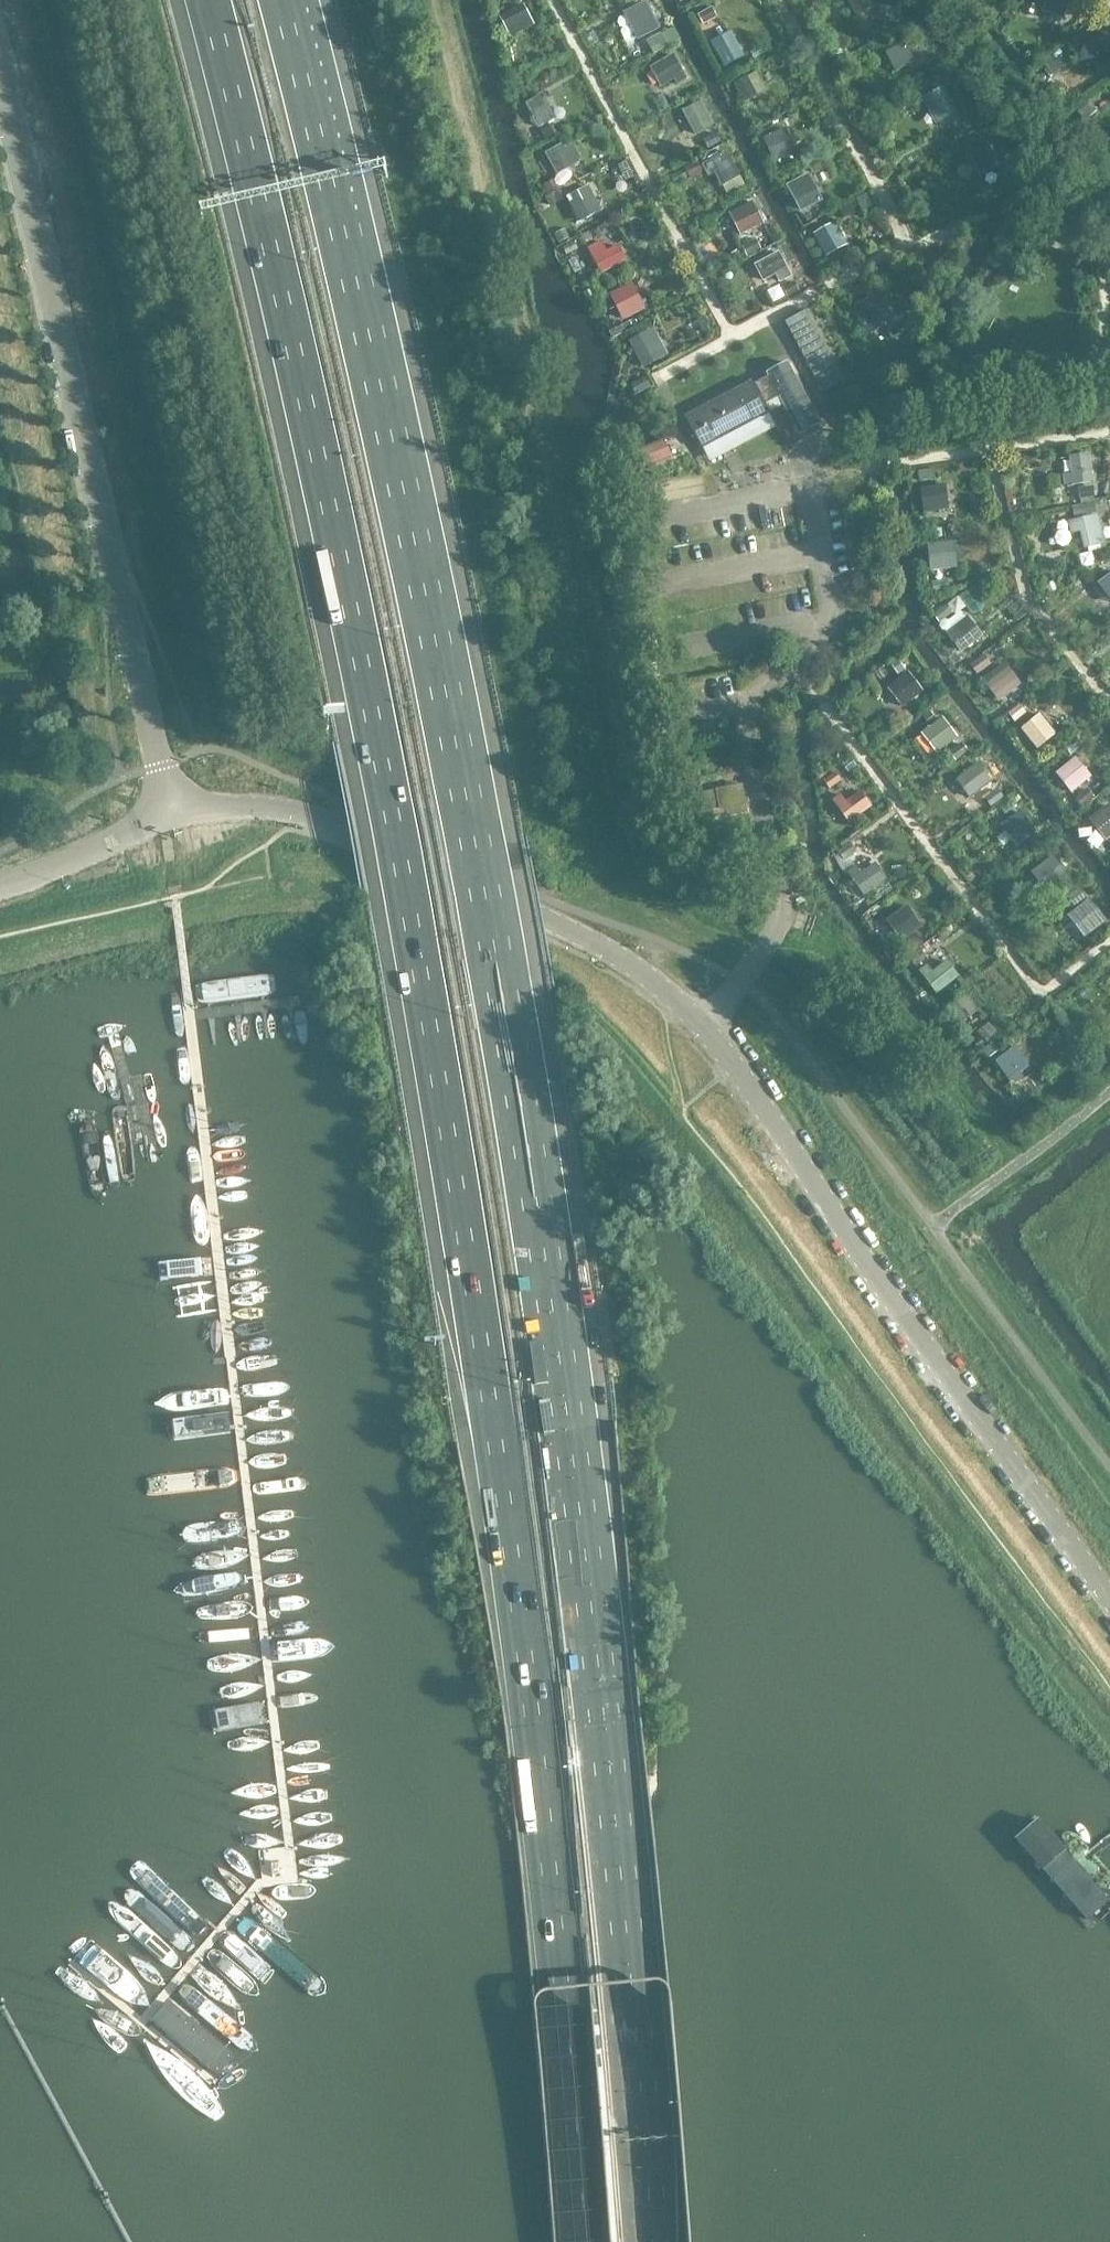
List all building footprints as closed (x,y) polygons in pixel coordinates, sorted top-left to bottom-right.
[(857,16),(879,4),(877,0),(848,0),(857,16)] [(1066,18),(1072,0),(1047,0),(1044,10),(1066,18)] [(523,2),(499,15),(510,36),(534,22),(523,2)] [(661,29),(649,2),(623,14),(635,41),(661,29)] [(743,59),(722,22),(699,35),(720,72),(743,59)] [(1096,24),(1073,41),(1097,72),(1109,62),(1109,44),(1096,24)] [(918,60),(889,26),(871,42),(900,76),(918,60)] [(652,65),(666,91),(690,78),(676,51),(652,65)] [(759,69),(735,80),(744,100),(768,89),(759,69)] [(945,86),(924,95),(936,122),(956,114),(945,86)] [(555,118),(542,92),(525,100),(538,126),(555,118)] [(714,138),(695,95),(667,107),(685,150),(714,138)] [(793,158),(773,121),(749,134),(768,171),(793,158)] [(984,134),(951,154),(971,186),(1003,166),(984,134)] [(579,168),(561,136),(534,151),(552,183),(579,168)] [(729,194),(748,181),(724,148),(706,161),(729,194)] [(810,172),(788,183),(801,210),(823,199),(810,172)] [(588,184),(566,195),(579,221),(601,210),(588,184)] [(766,228),(747,194),(719,211),(738,244),(766,228)] [(855,243),(835,216),(806,238),(826,265),(855,243)] [(619,256),(598,228),(576,244),(597,272),(619,256)] [(755,261),(764,282),(790,272),(781,250),(755,261)] [(631,282),(610,293),(624,319),(645,308),(631,282)] [(876,303),(856,305),(860,342),(881,339),(876,303)] [(842,381),(806,312),(786,323),(823,392),(842,381)] [(654,327),(628,340),(642,367),(668,354),(654,327)] [(769,413),(765,405),(780,397),(800,433),(819,424),(787,363),(767,373),(769,376),(753,385),(752,382),(685,417),(702,448),(769,413)] [(633,454),(638,488),(674,483),(670,449),(633,454)] [(1092,453),(1068,454),(1069,482),(1094,481),(1092,453)] [(920,469),(922,484),(937,482),(935,467),(920,469)] [(922,485),(924,511),(950,509),(948,483),(922,485)] [(1098,508),(1065,516),(1075,559),(1108,552),(1098,508)] [(955,567),(950,529),(916,534),(921,572),(955,567)] [(1109,595),(1109,575),(1101,581),(1109,595)] [(963,597),(937,610),(958,651),(984,638),(963,597)] [(998,700),(1023,684),(1007,660),(982,676),(998,700)] [(904,708),(926,693),(910,669),(888,684),(904,708)] [(1056,738),(1031,707),(1009,725),(1034,756),(1056,738)] [(954,738),(928,714),(907,738),(933,762),(954,738)] [(1077,755),(1056,771),(1073,792),(1093,775),(1077,755)] [(956,775),(969,795),(993,781),(980,760),(956,775)] [(878,797),(864,778),(844,792),(859,812),(878,797)] [(747,788),(705,787),(704,814),(746,815),(747,788)] [(1109,840),(1109,810),(1101,799),(1077,818),(1102,848),(1109,840)] [(1029,832),(1003,802),(982,821),(1008,851),(1029,832)] [(866,896),(889,876),(869,853),(846,873),(866,896)] [(1032,870),(1048,890),(1069,873),(1053,853),(1032,870)] [(1089,952),(1109,936),(1109,926),(1086,894),(1060,914),(1089,952)] [(933,930),(913,903),(895,917),(915,944),(933,930)] [(937,992),(961,976),(946,955),(922,971),(937,992)] [(272,977),(205,985),(207,1002),(274,993),(272,977)] [(955,1003),(964,1019),(979,1010),(969,994),(955,1003)] [(997,1068),(1011,1086),(1036,1066),(1022,1048),(1008,1059),(1006,1057),(996,1065),(998,1067),(997,1068)] [(1089,1932),(1109,1914),(1109,1900),(1038,1814),(1010,1838),(1089,1932)] [(207,1820),(181,1845),(242,1909),(267,1885),(207,1820)]
